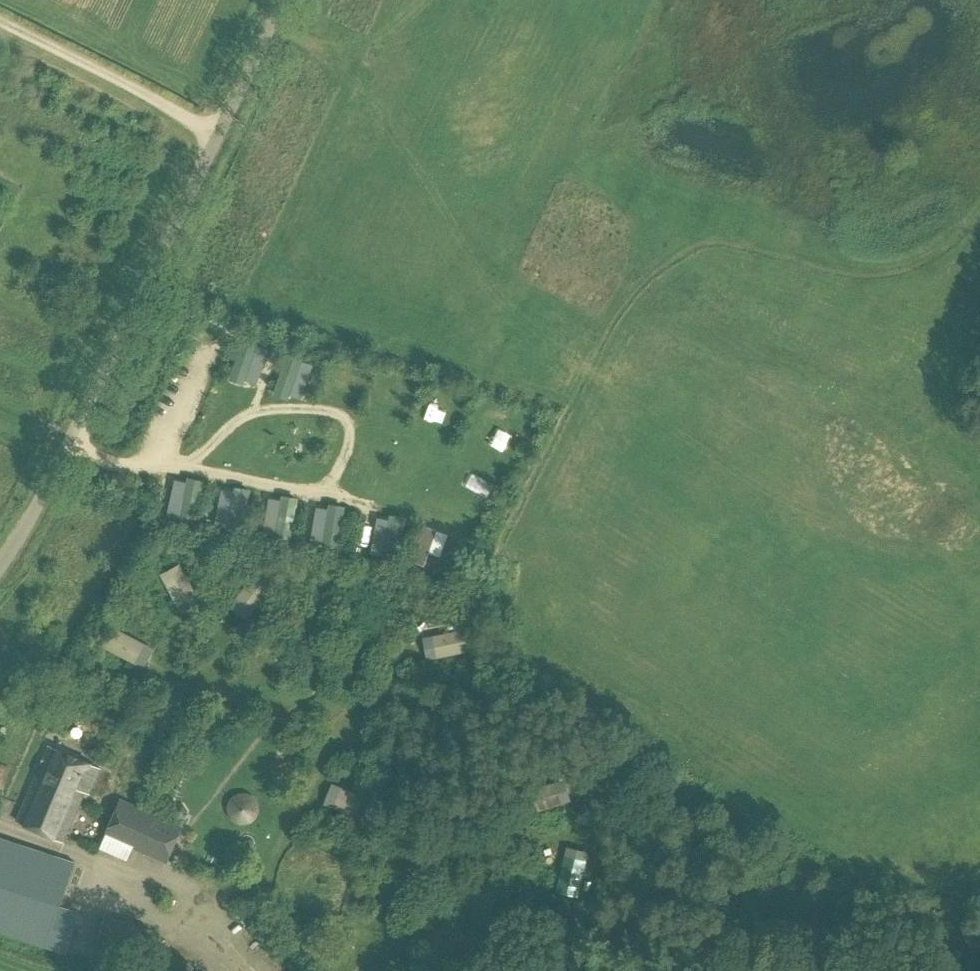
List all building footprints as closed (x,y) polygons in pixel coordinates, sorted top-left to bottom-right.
[(181,564),(160,574),(177,607),(198,596),(181,564)] [(259,570),(235,598),(253,613),(277,584),(259,570)] [(114,627),(103,647),(136,664),(147,644),(114,627)] [(468,628),(431,636),(436,658),(472,651),(468,628)] [(90,794),(101,769),(49,746),(16,821),(63,842),(85,792),(90,794)] [(556,781),(520,793),(527,814),(563,803),(556,781)] [(341,786),(332,808),(366,821),(375,800),(341,786)] [(239,792),(231,798),(226,807),(229,818),(237,824),(247,825),(256,820),(260,810),(258,800),(250,793),(239,792)] [(182,828),(122,800),(121,801),(106,835),(100,848),(127,860),(133,848),(166,863),(182,828)] [(188,811),(184,804),(174,804),(171,812),(176,820),(185,819),(188,811)] [(79,915),(60,909),(75,863),(0,838),(0,931),(67,953),(79,915)] [(565,856),(557,892),(579,897),(588,861),(565,856)] [(194,968),(183,957),(168,970),(191,970),(194,968)]
